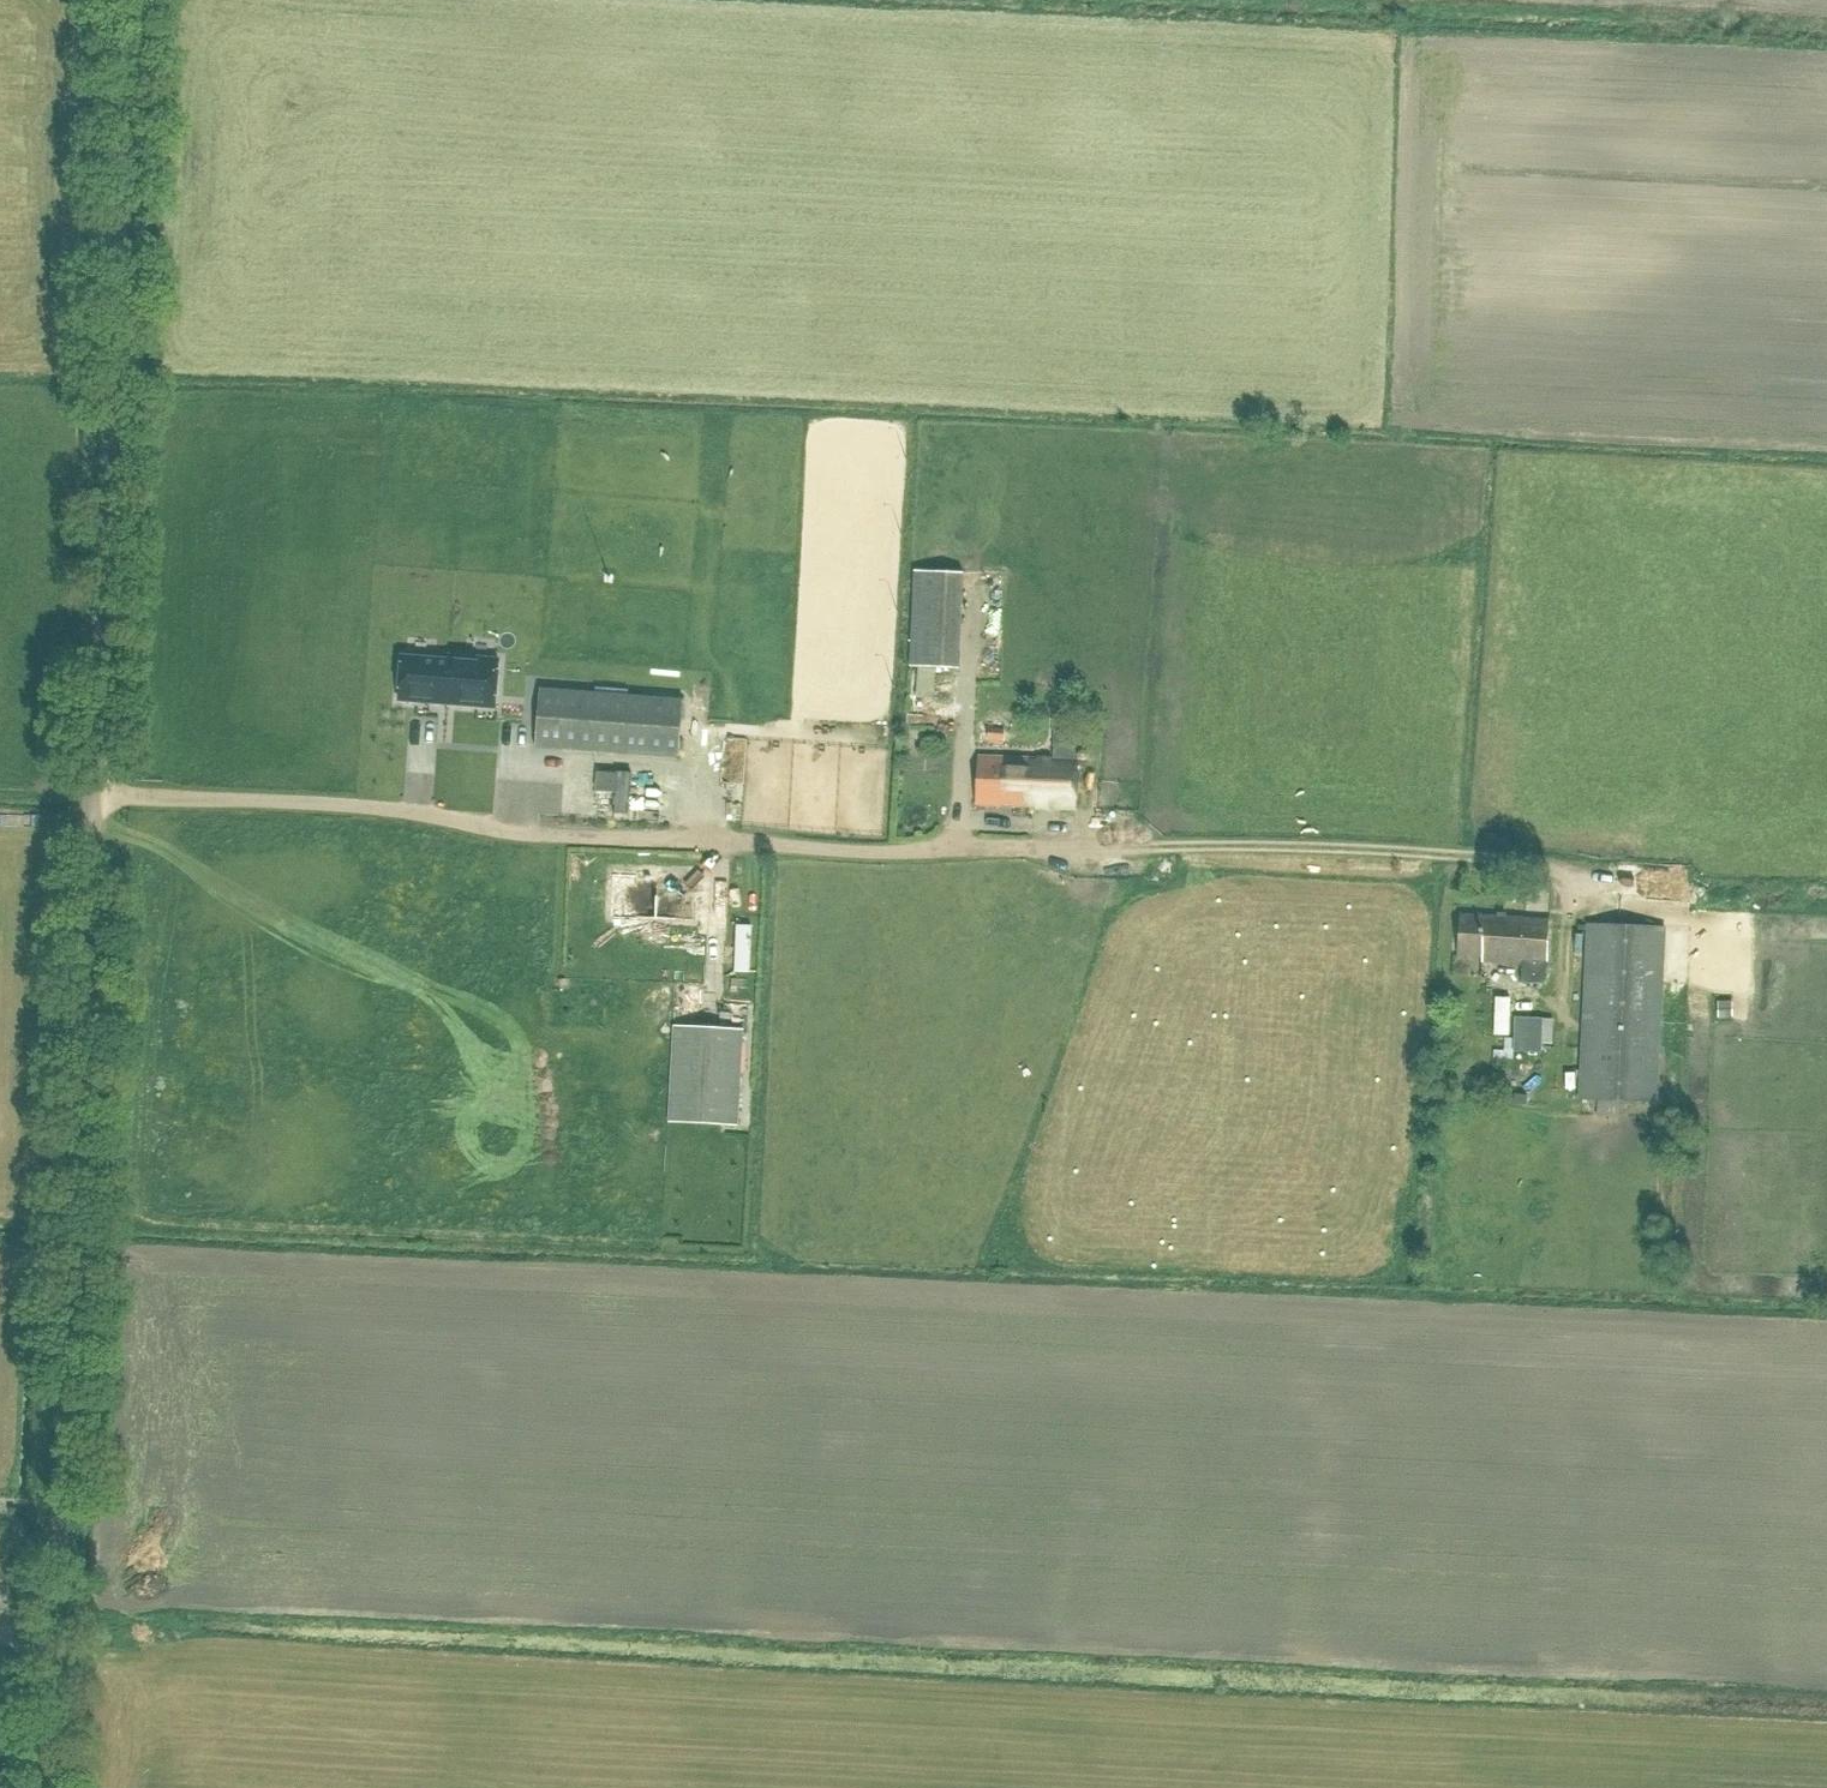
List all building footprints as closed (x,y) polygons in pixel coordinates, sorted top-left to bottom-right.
[(912,572),(909,668),(957,669),(960,573),(912,572)] [(443,659),(396,655),(393,698),(489,706),(492,658),(443,654),(443,659)] [(677,758),(682,700),(538,688),(533,745),(677,758)] [(783,760),(784,756),(783,753),(783,750),(782,747),(781,744),(779,741),(777,739),(775,736),(772,734),(770,733),(767,731),(764,730),(761,730),(757,730),(754,730),(751,730),(748,731),(745,732),(742,734),(740,736),(737,738),(735,740),(733,743),(732,746),(731,749),(730,752),(730,755),(730,758),(730,761),(731,765),(732,768),(734,770),(736,773),(738,775),(740,777),(743,779),(745,781),(748,782),(751,783),(755,783),(758,783),(761,783),(764,782),(767,781),(770,780),(773,778),(775,776),(777,774),(779,771),(781,769),(782,766),(783,763),(783,760)] [(1075,809),(1078,747),(1053,746),(1052,760),(978,757),(976,805),(1075,809)] [(694,921),(696,877),(613,873),(611,918),(694,921)] [(1547,984),(1550,919),(1461,914),(1459,956),(1482,957),(1481,961),(1521,963),(1520,983),(1547,984)] [(727,932),(726,915),(704,916),(704,933),(727,932)] [(648,960),(646,920),(609,921),(610,961),(648,960)] [(1580,1099),(1597,1100),(1597,1116),(1619,1117),(1619,1101),(1656,1103),(1665,928),(1588,924),(1580,1099)] [(1514,993),(1490,992),(1489,1002),(1513,1003),(1514,993)] [(1551,1018),(1543,1018),(1514,1017),(1513,1052),(1542,1053),(1543,1044),(1551,1044),(1551,1018)] [(739,1126),(745,1030),(673,1026),(668,1122),(739,1126)] [(1522,1075),(1522,1095),(1539,1095),(1539,1075),(1522,1075)]
